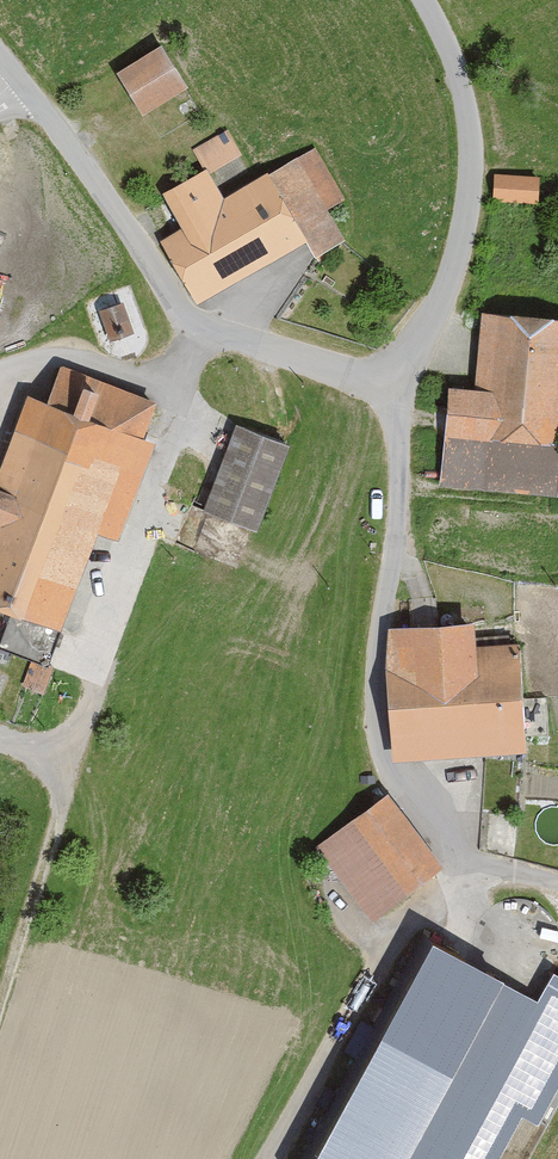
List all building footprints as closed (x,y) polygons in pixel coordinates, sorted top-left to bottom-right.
[(174,48),(127,74),(152,118),(199,92),(174,48)] [(230,146),(224,137),(201,152),(216,178),(250,157),(240,140),(230,146)] [(351,205),(320,150),(229,202),(214,175),(171,200),(186,227),(164,240),(204,310),(315,247),(324,262),(354,245),(336,214),(351,205)] [(522,177),(481,176),(481,197),(521,198),(522,177)] [(141,319),(130,294),(102,306),(113,332),(141,319)] [(468,315),(463,389),(434,387),(427,488),(538,496),(542,438),(554,439),(557,373),(557,321),(468,315)] [(168,407),(69,369),(56,404),(37,396),(2,486),(0,485),(0,606),(75,635),(112,539),(130,545),(168,445),(156,440),(168,407)] [(301,449),(246,429),(214,514),(269,534),(301,449)] [(459,646),(457,620),(376,626),(386,762),(507,753),(499,643),(459,646)] [(58,671),(37,663),(27,689),(48,697),(58,671)] [(427,867),(376,795),(305,845),(356,917),(427,867)] [(404,938),(284,1158),(479,1158),(504,1114),(518,1122),(557,1049),(557,980),(535,967),(518,999),(404,938)]
